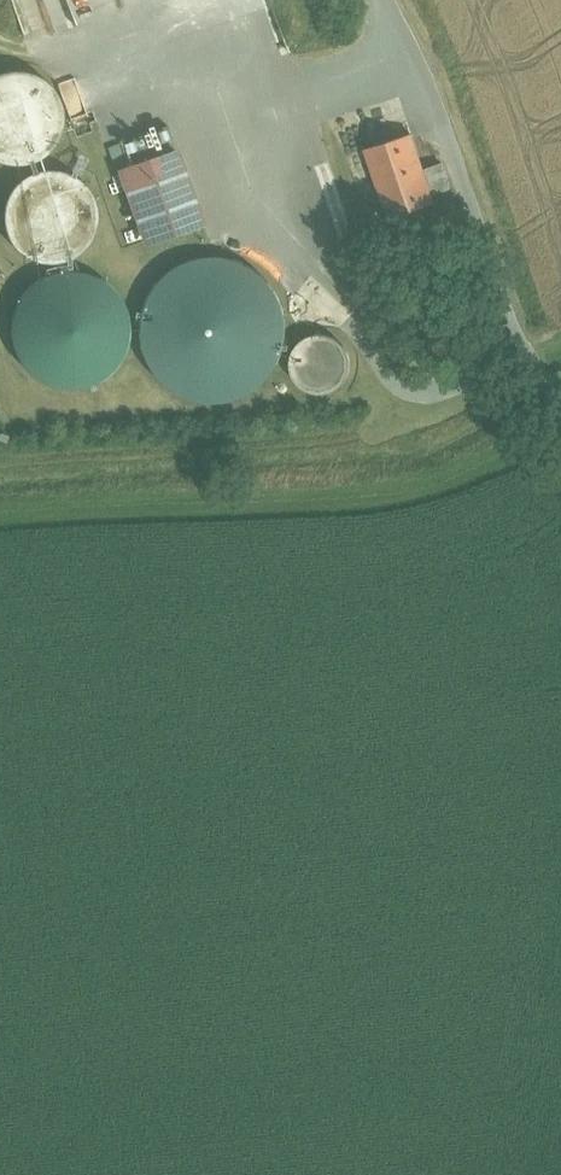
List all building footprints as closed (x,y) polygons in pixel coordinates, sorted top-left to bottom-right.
[(65,116),(61,98),(50,82),(34,72),(16,69),(0,73),(0,163),(18,166),(36,162),(52,151),(62,135),(65,116)] [(412,134),(367,149),(390,218),(436,202),(433,194),(424,169),(412,134)] [(177,152),(122,172),(147,241),(202,221),(177,152)] [(443,163),(424,169),(433,194),(451,188),(443,163)] [(96,233),(99,215),(95,196),(84,181),(69,171),(50,168),(32,172),(17,183),(6,198),(3,217),(7,235),(18,250),(34,260),(52,264),(71,260),(86,249),(96,233)] [(282,357),(287,328),(281,300),(264,276),(240,260),(211,255),(183,261),(159,278),(144,302),(138,331),(145,359),(161,383),(186,399),(214,404),(243,398),(266,381),(282,357)] [(126,351),(130,328),(125,305),(112,286),(92,273),(69,269),(47,274),(28,288),(15,307),(11,330),(16,353),(29,372),(49,385),(72,389),(95,384),(114,370),(126,351)] [(348,375),(350,363),(348,352),(341,342),(331,336),(319,334),(308,336),(298,343),(292,353),(290,365),(292,376),(299,386),(309,392),(321,395),(332,392),(342,385),(348,375)]
